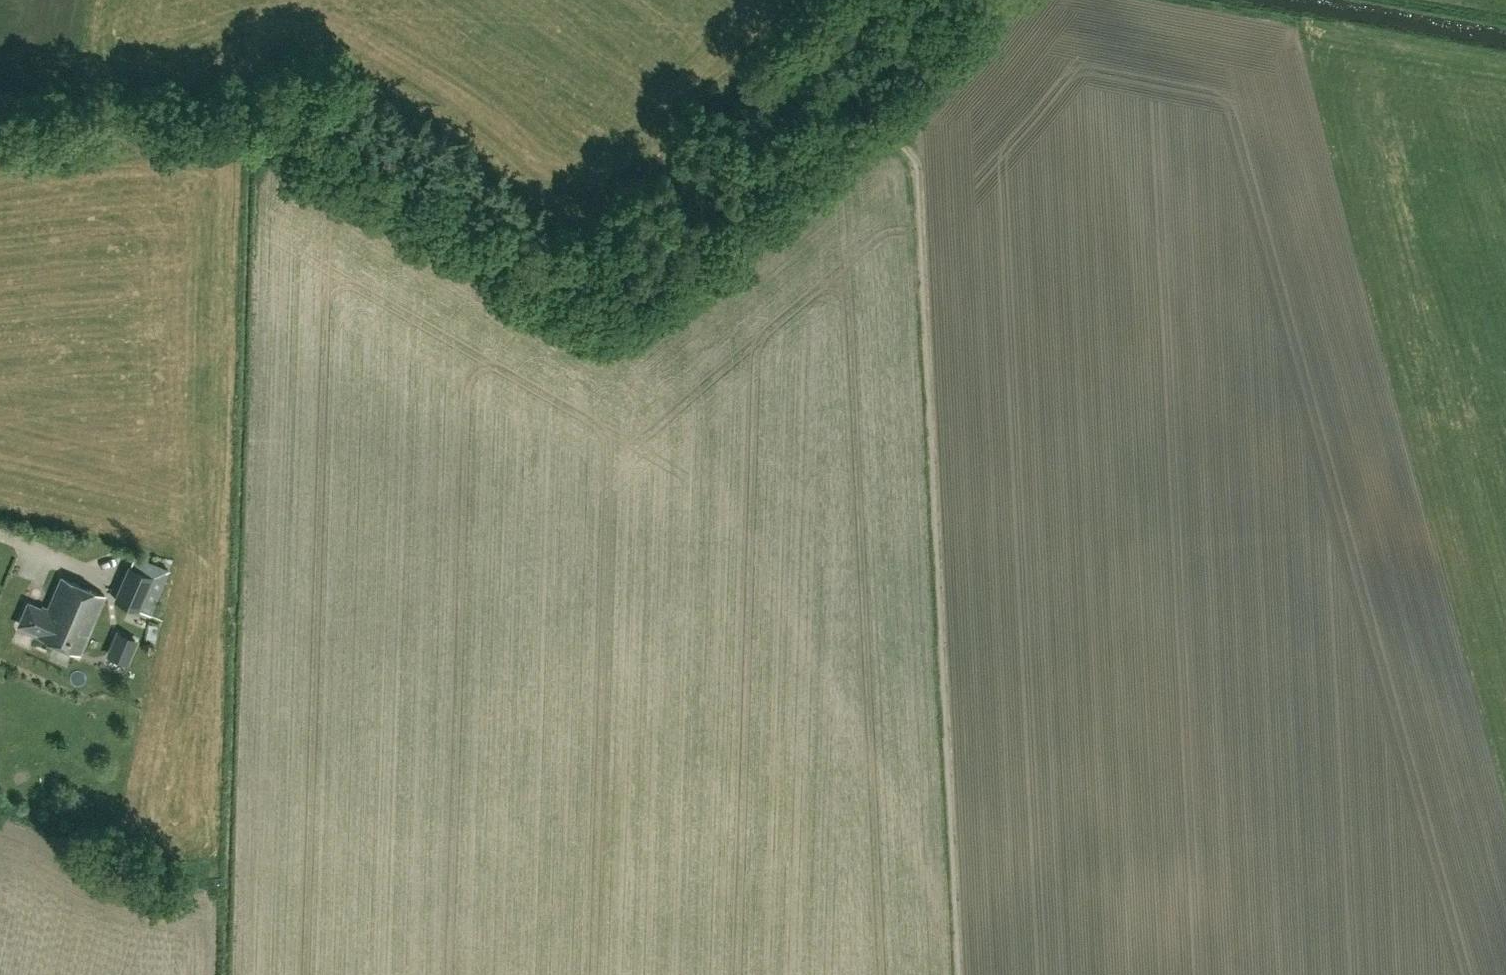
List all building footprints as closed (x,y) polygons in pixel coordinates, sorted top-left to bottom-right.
[(138,609),(152,576),(129,567),(115,600),(138,609)] [(37,632),(36,635),(79,653),(104,594),(61,576),(45,614),(40,611),(41,608),(28,603),(19,624),(37,632)] [(125,614),(116,638),(134,645),(144,622),(125,614)]
